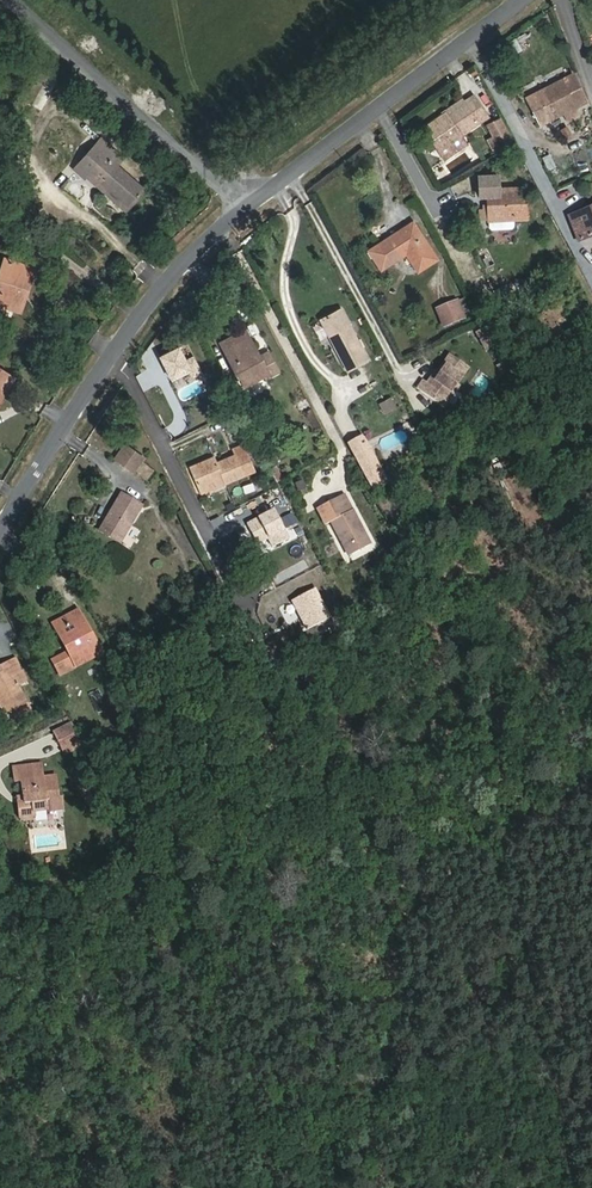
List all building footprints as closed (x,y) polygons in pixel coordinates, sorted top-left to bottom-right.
[(581,107),(579,102),(585,99),(575,77),(567,81),(566,79),(529,99),(545,126),(568,114),(572,121),(581,117),(577,108),(581,107)] [(470,101),(450,115),(452,117),(454,120),(473,106),(485,124),(494,117),(480,97),(471,103),(470,101)] [(438,153),(445,148),(446,150),(468,136),(485,124),(473,106),(454,120),(452,117),(432,130),(440,141),(433,146),(438,153)] [(504,122),(492,129),(498,140),(503,150),(516,143),(504,122)] [(474,145),(468,136),(446,150),(453,160),(474,145)] [(124,166),(131,159),(110,138),(88,161),(98,171),(135,206),(151,191),(124,166)] [(498,153),(503,150),(498,140),(493,143),(498,153)] [(88,161),(80,171),(89,180),(91,177),(98,171),(88,161)] [(91,177),(128,213),(135,206),(98,171),(91,177)] [(504,196),(504,182),(487,182),(487,202),(494,202),(494,208),(493,226),(494,233),(496,236),(516,236),(518,233),(518,226),(531,226),(531,196),(504,196)] [(591,239),(591,216),(589,212),(570,218),(580,244),(591,239)] [(404,259),(411,272),(429,262),(410,225),(371,244),(374,250),(381,264),(384,263),(387,266),(404,259)] [(371,244),(365,248),(367,254),(374,250),(371,244)] [(374,267),(381,264),(374,250),(367,254),(374,267)] [(486,266),(494,262),(489,252),(481,255),(486,266)] [(8,272),(14,274),(18,264),(12,261),(8,272)] [(0,296),(0,311),(18,317),(21,309),(24,310),(34,281),(41,284),(45,273),(18,264),(14,274),(8,272),(0,296)] [(31,312),(41,284),(34,281),(24,310),(31,312)] [(340,298),(320,308),(349,365),(369,355),(340,298)] [(445,325),(462,318),(455,302),(438,308),(445,325)] [(14,325),(18,317),(0,311),(0,320),(14,325)] [(233,349),(252,340),(247,331),(224,342),(241,376),(245,374),(233,349)] [(260,356),(252,340),(233,349),(245,374),(241,376),(246,388),(269,376),(260,356)] [(193,356),(185,360),(180,349),(161,358),(172,381),(191,371),(199,368),(193,356)] [(260,356),(269,376),(277,372),(268,352),(260,356)] [(460,387),(462,389),(474,373),(451,356),(429,385),(424,382),(418,389),(444,408),(460,387)] [(8,394),(13,397),(21,385),(0,372),(0,405),(8,394)] [(1,416),(13,397),(8,394),(0,405),(0,415),(1,416)] [(390,397),(382,402),(385,408),(393,404),(390,397)] [(312,428),(320,423),(306,398),(296,404),(300,412),(303,410),(312,428)] [(369,449),(360,433),(347,440),(355,457),(369,449)] [(133,469),(142,455),(122,443),(114,458),(133,469)] [(219,483),(221,488),(254,477),(243,445),(230,449),(233,459),(215,465),(213,459),(189,467),(197,491),(219,483)] [(362,470),(376,463),(369,449),(355,457),(362,470)] [(384,480),(376,463),(362,470),(371,487),(384,480)] [(198,496),(221,488),(219,483),(197,491),(198,496)] [(121,540),(142,503),(120,491),(99,527),(121,540)] [(325,529),(332,526),(353,514),(345,499),(317,513),(325,529)] [(288,537),(274,508),(258,516),(247,522),(256,538),(267,533),(273,545),(288,537)] [(173,517),(182,543),(193,539),(183,513),(173,517)] [(369,546),(353,514),(332,526),(348,556),(369,546)] [(316,588),(293,600),(306,627),(330,615),(316,588)] [(100,652),(80,608),(67,614),(70,621),(61,625),(69,648),(65,650),(57,654),(65,669),(100,652)] [(67,614),(58,618),(61,625),(70,621),(67,614)] [(58,618),(51,621),(65,650),(69,648),(61,625),(58,618)] [(57,654),(49,657),(56,673),(65,669),(57,654)] [(5,661),(8,669),(0,672),(0,703),(6,716),(29,706),(18,683),(26,680),(15,657),(5,661)] [(0,663),(0,672),(8,669),(5,661),(0,663)] [(62,747),(71,743),(74,749),(82,746),(71,723),(54,730),(62,747)] [(62,747),(65,753),(74,749),(71,743),(62,747)] [(13,772),(15,787),(21,786),(23,803),(24,809),(18,809),(20,821),(22,823),(25,824),(28,824),(31,823),(33,821),(35,818),(36,815),(36,814),(46,814),(46,816),(64,815),(64,803),(59,803),(57,782),(42,784),(41,769),(13,772)]
